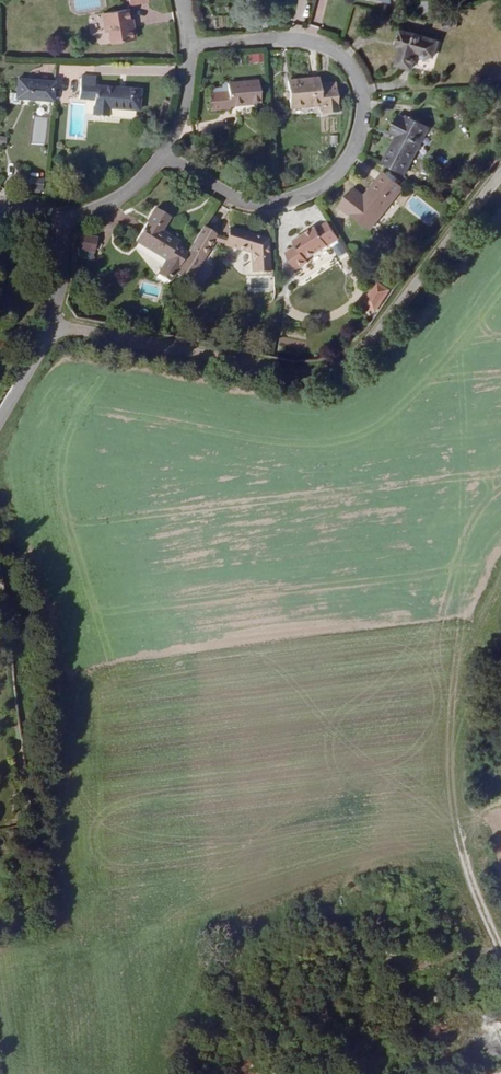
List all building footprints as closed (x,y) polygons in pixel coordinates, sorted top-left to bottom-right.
[(127,9),(103,13),(106,32),(109,32),(111,44),(135,40),(132,19),(129,20),(127,9)] [(439,42),(400,30),(396,45),(402,47),(396,65),(412,70),(417,51),(434,56),(439,42)] [(248,54),(250,64),(261,62),(259,52),(248,54)] [(95,77),(81,76),(79,99),(94,100),(93,116),(108,117),(108,108),(139,110),(140,90),(96,87),(96,85),(95,85),(95,77)] [(54,82),(17,78),(16,93),(10,93),(9,104),(20,104),(20,98),(53,101),(54,82)] [(320,85),(319,78),(287,81),(290,109),(321,106),(322,114),(339,113),(337,88),(335,88),(335,84),(320,85)] [(213,94),(209,95),(211,111),(230,109),(230,106),(261,103),(259,81),(223,84),(223,89),(213,90),(213,94)] [(170,102),(165,101),(161,116),(166,117),(170,102)] [(397,137),(383,165),(404,176),(429,127),(408,116),(406,120),(398,116),(390,133),(397,137)] [(353,188),(339,206),(370,230),(403,188),(384,172),(364,197),(353,188)] [(170,217),(156,208),(136,241),(167,260),(176,246),(178,242),(161,231),(170,217)] [(297,246),(285,254),(296,270),(308,263),(306,259),(338,239),(328,223),(317,230),(315,227),(294,241),(297,246)] [(187,254),(176,273),(188,280),(216,235),(204,227),(187,254)] [(268,240),(231,229),(227,245),(252,252),(253,271),(269,271),(268,240)] [(342,241),(333,243),(336,256),(345,253),(342,241)] [(187,254),(176,246),(167,260),(157,278),(168,285),(176,273),(187,254)] [(389,291),(378,283),(363,304),(374,312),(389,291)]
